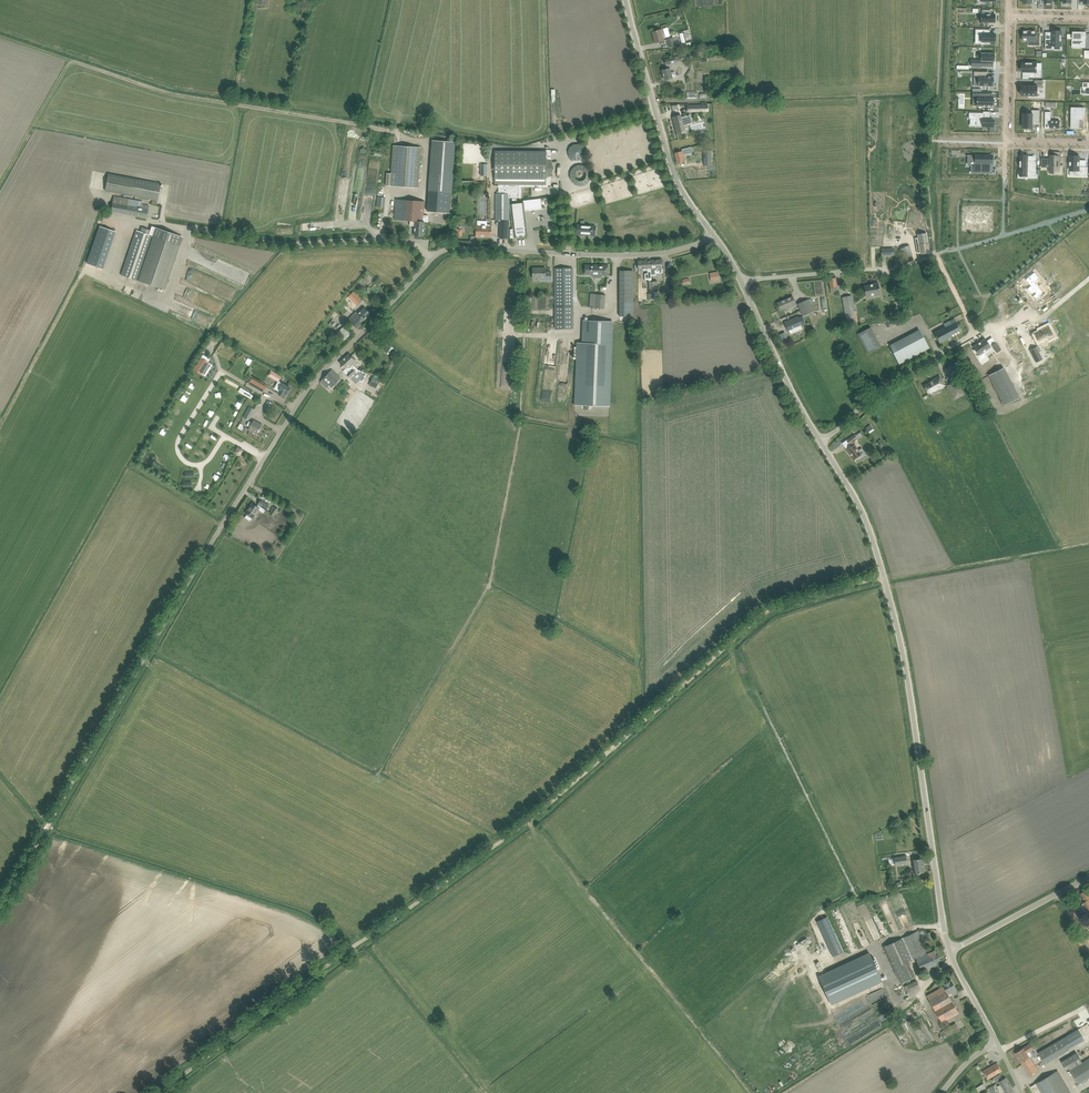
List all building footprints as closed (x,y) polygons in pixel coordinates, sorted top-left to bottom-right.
[(981,14),(981,22),(987,22),(987,23),(987,22),(995,23),(995,14),(991,14),(991,10),(982,10),(982,14),(981,14)] [(662,29),(657,30),(652,32),(655,43),(664,40),(663,35),(662,34),(663,34),(662,29)] [(975,29),(976,29),(976,34),(980,34),(980,42),(985,42),(985,44),(990,44),(990,42),(995,42),(995,34),(990,34),(988,33),(988,29),(975,29)] [(1022,36),(1022,40),(1023,40),(1023,41),(1029,41),(1036,41),(1036,46),(1040,46),(1040,37),(1036,37),(1037,32),(1037,31),(1031,31),(1023,31),(1023,36),(1022,36)] [(1045,38),(1045,49),(1046,49),(1054,49),(1054,46),(1062,46),(1062,31),(1056,31),(1056,33),(1054,33),(1053,33),(1053,37),(1052,37),(1051,38),(1045,38)] [(1073,31),(1073,39),(1073,42),(1080,42),(1080,47),(1082,47),(1082,46),(1085,47),(1085,48),(1086,48),(1086,32),(1073,31)] [(680,44),(678,36),(668,40),(670,47),(680,44)] [(679,55),(680,56),(681,61),(681,62),(694,59),(692,51),(679,55)] [(971,66),(987,67),(987,61),(993,62),(994,62),(995,53),(981,53),(981,60),(977,60),(977,66),(971,66)] [(681,61),(680,56),(664,60),(667,69),(662,70),(665,80),(670,78),(673,77),(676,76),(676,75),(675,72),(674,71),(671,72),(670,69),(671,68),(670,64),(681,61)] [(1022,63),(1022,69),(1022,71),(1023,71),(1023,72),(1029,72),(1029,77),(1041,77),(1041,71),(1037,71),(1037,68),(1037,67),(1037,63),(1036,63),(1036,61),(1030,61),(1030,63),(1022,63)] [(974,71),(974,77),(979,77),(978,85),(983,85),(983,86),(987,86),(993,86),(993,77),(987,77),(987,72),(974,71)] [(1022,86),(1021,95),(1038,96),(1038,86),(1043,86),(1043,80),(1035,80),(1035,86),(1022,86)] [(974,93),(974,95),(974,97),(977,97),(977,105),(982,105),(982,106),(991,106),(992,106),(992,101),(993,101),(993,100),(992,100),(992,97),(991,97),(988,97),(988,94),(974,93)] [(1072,107),(1071,128),(1078,128),(1078,127),(1084,128),(1085,108),(1072,107)] [(1024,114),(1023,128),(1032,128),(1032,123),(1039,123),(1039,124),(1040,110),(1032,110),(1032,114),(1024,114)] [(1045,112),(1045,124),(1047,124),(1047,128),(1054,128),(1054,129),(1054,128),(1060,128),(1060,121),(1051,120),(1051,112),(1045,112)] [(969,113),(969,116),(969,119),(970,119),(977,119),(977,126),(982,126),(983,126),(988,126),(988,127),(992,127),(993,127),(993,124),(993,119),(990,119),(989,119),(989,118),(989,117),(983,117),(983,113),(969,113)] [(675,120),(673,120),(675,125),(677,134),(683,132),(685,131),(683,125),(688,124),(686,116),(681,117),(681,116),(674,117),(675,120)] [(454,142),(432,140),(429,191),(451,192),(454,142)] [(392,174),(386,173),(386,185),(418,187),(420,148),(394,146),(392,174)] [(682,153),(675,154),(677,163),(685,161),(683,154),(686,153),(685,152),(692,150),(691,148),(685,150),(682,150),(682,153)] [(496,220),(500,220),(509,220),(510,198),(519,198),(520,198),(521,197),(521,194),(520,193),(519,193),(519,185),(540,185),(540,186),(549,186),(549,181),(546,181),(546,178),(551,178),(551,177),(554,168),(551,159),(551,150),(546,150),(546,151),(495,151),(495,185),(498,185),(500,185),(500,193),(498,193),(496,193),(496,220)] [(966,155),(966,156),(970,156),(970,162),(971,162),(971,163),(974,163),(975,163),(975,170),(981,170),(981,172),(989,173),(990,165),(989,165),(989,164),(992,164),(992,163),(992,160),(992,158),(992,156),(986,156),(986,155),(975,154),(975,155),(966,155)] [(1019,161),(1019,167),(1020,167),(1020,168),(1020,172),(1027,172),(1027,175),(1036,175),(1036,161),(1035,161),(1028,161),(1028,156),(1028,155),(1020,155),(1020,161),(1019,161)] [(1042,158),(1042,167),(1047,167),(1050,167),(1050,171),(1054,171),(1059,171),(1059,166),(1059,156),(1054,156),(1054,157),(1050,157),(1050,158),(1042,158)] [(1069,161),(1069,166),(1070,166),(1070,170),(1074,170),(1074,175),(1078,175),(1086,175),(1086,166),(1080,166),(1080,161),(1080,160),(1080,156),(1070,156),(1070,162),(1070,161),(1069,161)] [(152,199),(158,200),(161,184),(108,174),(105,190),(152,199)] [(111,211),(137,216),(138,209),(137,209),(138,207),(139,201),(113,196),(111,211)] [(445,223),(446,203),(395,199),(394,220),(415,221),(414,236),(423,236),(424,222),(445,223)] [(138,209),(137,216),(146,218),(149,206),(142,204),(142,202),(139,201),(138,207),(137,209),(138,209)] [(514,233),(510,233),(510,238),(514,238),(528,236),(524,203),(520,203),(510,204),(514,233)] [(90,248),(104,254),(116,226),(101,220),(90,248)] [(509,220),(500,220),(500,238),(509,238),(509,220)] [(476,237),(484,237),(484,235),(491,235),(491,228),(486,227),(487,225),(487,222),(478,222),(478,227),(477,227),(476,237)] [(130,227),(122,224),(110,256),(108,259),(111,261),(113,261),(116,263),(117,259),(130,227)] [(577,225),(577,234),(591,235),(592,231),(592,230),(592,226),(577,225)] [(136,230),(121,275),(138,281),(164,290),(179,245),(182,238),(151,227),(150,230),(142,227),(140,232),(136,230)] [(916,250),(920,249),(921,254),(930,252),(926,233),(921,234),(918,234),(918,238),(915,239),(916,250)] [(913,258),(912,253),(909,245),(901,248),(904,261),(913,258)] [(652,268),(651,268),(651,276),(656,276),(655,273),(663,272),(662,259),(661,259),(651,260),(652,268)] [(651,260),(638,261),(638,267),(638,269),(643,269),(643,270),(647,270),(647,268),(651,268),(652,268),(651,260)] [(608,275),(609,265),(594,265),(585,265),(585,274),(593,274),(593,277),(599,277),(599,275),(608,275)] [(533,268),(533,274),(533,278),(541,278),(541,280),(551,280),(551,277),(551,272),(545,272),(545,268),(533,268)] [(555,268),(555,307),(555,329),(573,329),(573,277),(573,268),(555,268)] [(620,291),(620,303),(633,303),(633,271),(620,271),(620,289),(620,291)] [(1035,283),(1040,279),(1036,274),(1037,274),(1036,273),(1036,274),(1034,272),(1025,279),(1028,283),(1029,282),(1031,285),(1030,286),(1029,287),(1027,289),(1029,291),(1030,292),(1031,294),(1033,297),(1033,296),(1036,299),(1039,296),(1042,294),(1043,293),(1038,286),(1035,283)] [(829,278),(831,293),(838,292),(836,277),(829,278)] [(873,284),(870,285),(864,286),(866,297),(866,296),(875,294),(875,295),(880,295),(878,282),(873,283),(873,284)] [(354,291),(349,296),(354,301),(357,298),(360,301),(362,299),(354,291)] [(856,323),(854,310),(851,295),(843,297),(848,324),(856,323)] [(793,306),(796,305),(793,296),(777,303),(780,310),(788,306),(792,305),(793,306)] [(798,304),(803,316),(813,311),(809,299),(798,304)] [(356,311),(347,319),(349,320),(353,324),(357,328),(371,314),(367,310),(364,307),(358,313),(356,311)] [(785,324),(786,327),(788,331),(788,330),(790,334),(791,334),(789,330),(793,328),(794,332),(802,328),(802,329),(803,329),(801,325),(805,324),(802,317),(799,318),(798,317),(793,319),(794,320),(785,324)] [(940,343),(961,331),(955,319),(950,321),(951,324),(934,333),(940,343)] [(336,329),(338,325),(332,320),(329,324),(336,329)] [(577,343),(575,404),(609,406),(613,321),(583,320),(583,343),(577,343)] [(1039,342),(1054,334),(1048,325),(1040,329),(1041,331),(1034,334),(1039,342)] [(350,333),(344,327),(337,334),(344,340),(350,333)] [(973,347),(975,349),(974,350),(976,354),(977,353),(979,355),(984,352),(984,353),(989,350),(988,349),(991,347),(985,339),(973,347)] [(992,345),(997,353),(1001,350),(996,342),(992,345)] [(1039,352),(1036,347),(1030,350),(1036,363),(1038,361),(1042,359),(1039,352)] [(356,361),(349,354),(345,358),(343,359),(340,363),(346,369),(343,371),(350,378),(356,384),(359,381),(363,372),(358,370),(355,372),(350,367),(349,365),(350,365),(351,366),(356,361)] [(194,369),(201,374),(209,362),(201,357),(194,369)] [(950,366),(955,374),(963,370),(959,361),(950,366)] [(1004,367),(998,371),(989,375),(1004,405),(1019,397),(1004,367)] [(271,370),(268,376),(278,381),(281,376),(271,370)] [(332,370),(323,379),(332,387),(341,378),(332,370)] [(939,376),(932,379),(933,380),(924,385),(928,393),(937,388),(938,389),(940,388),(944,386),(943,382),(941,383),(939,381),(941,379),(939,376)] [(376,389),(380,380),(373,377),(369,386),(376,389)] [(249,383),(259,389),(263,392),(265,388),(261,385),(261,384),(252,378),(249,383)] [(278,392),(281,394),(286,397),(291,388),(279,381),(275,388),(279,390),(278,392)] [(964,394),(957,381),(948,385),(955,399),(964,394)] [(243,390),(241,393),(251,399),(253,396),(243,390)] [(264,408),(268,411),(273,403),(268,400),(264,408)] [(249,430),(251,431),(256,434),(262,424),(254,420),(252,423),(249,421),(247,425),(250,427),(249,430)] [(847,449),(847,450),(854,459),(857,457),(859,459),(866,454),(862,448),(858,450),(854,444),(852,442),(857,439),(855,435),(847,441),(850,444),(852,446),(847,449)] [(245,517),(250,521),(252,518),(253,518),(260,508),(259,508),(261,506),(266,510),(269,506),(261,500),(258,504),(258,505),(257,506),(252,503),(245,513),(247,514),(245,517)] [(269,514),(273,517),(279,509),(275,506),(269,514)] [(907,863),(906,856),(894,857),(895,865),(907,863)] [(924,872),(922,858),(912,859),(914,873),(924,872)] [(1078,914),(1082,912),(1083,913),(1088,910),(1088,893),(1087,890),(1081,893),(1085,901),(1083,903),(1083,904),(1075,908),(1078,914)] [(915,959),(927,953),(917,931),(912,933),(884,947),(900,983),(914,977),(907,962),(915,959)] [(935,949),(927,953),(915,959),(922,973),(930,969),(933,967),(936,966),(934,963),(940,960),(937,953),(935,949)] [(869,953),(818,976),(831,1004),(882,980),(883,979),(884,979),(885,979),(886,978),(886,977),(885,976),(884,976),(883,976),(883,977),(882,977),(881,978),(869,953)] [(917,980),(905,986),(908,993),(910,991),(911,992),(920,987),(917,980)] [(951,980),(946,982),(941,985),(942,987),(927,996),(942,1023),(954,1016),(959,1013),(949,996),(957,991),(951,980)] [(1062,1039),(1039,1053),(1045,1064),(1068,1050),(1068,1049),(1062,1039)] [(1030,1043),(1024,1048),(1027,1053),(1034,1048),(1030,1043)] [(1016,1053),(1021,1062),(1029,1057),(1027,1053),(1024,1048),(1016,1053)] [(1062,1062),(1066,1070),(1081,1061),(1076,1053),(1062,1062)] [(1029,1057),(1021,1062),(1022,1062),(1021,1062),(1030,1076),(1039,1071),(1030,1056),(1029,1057)] [(1070,1070),(1078,1083),(1088,1077),(1088,1058),(1070,1070)] [(983,1071),(986,1076),(987,1079),(997,1074),(1002,1071),(997,1063),(983,1071)] [(1058,1070),(1039,1082),(1034,1084),(1031,1087),(1035,1092),(1071,1092),(1058,1070)] [(1001,1080),(999,1081),(1006,1092),(1015,1092),(1006,1078),(1001,1080)] [(987,1088),(984,1083),(976,1088),(979,1092),(987,1088)]
